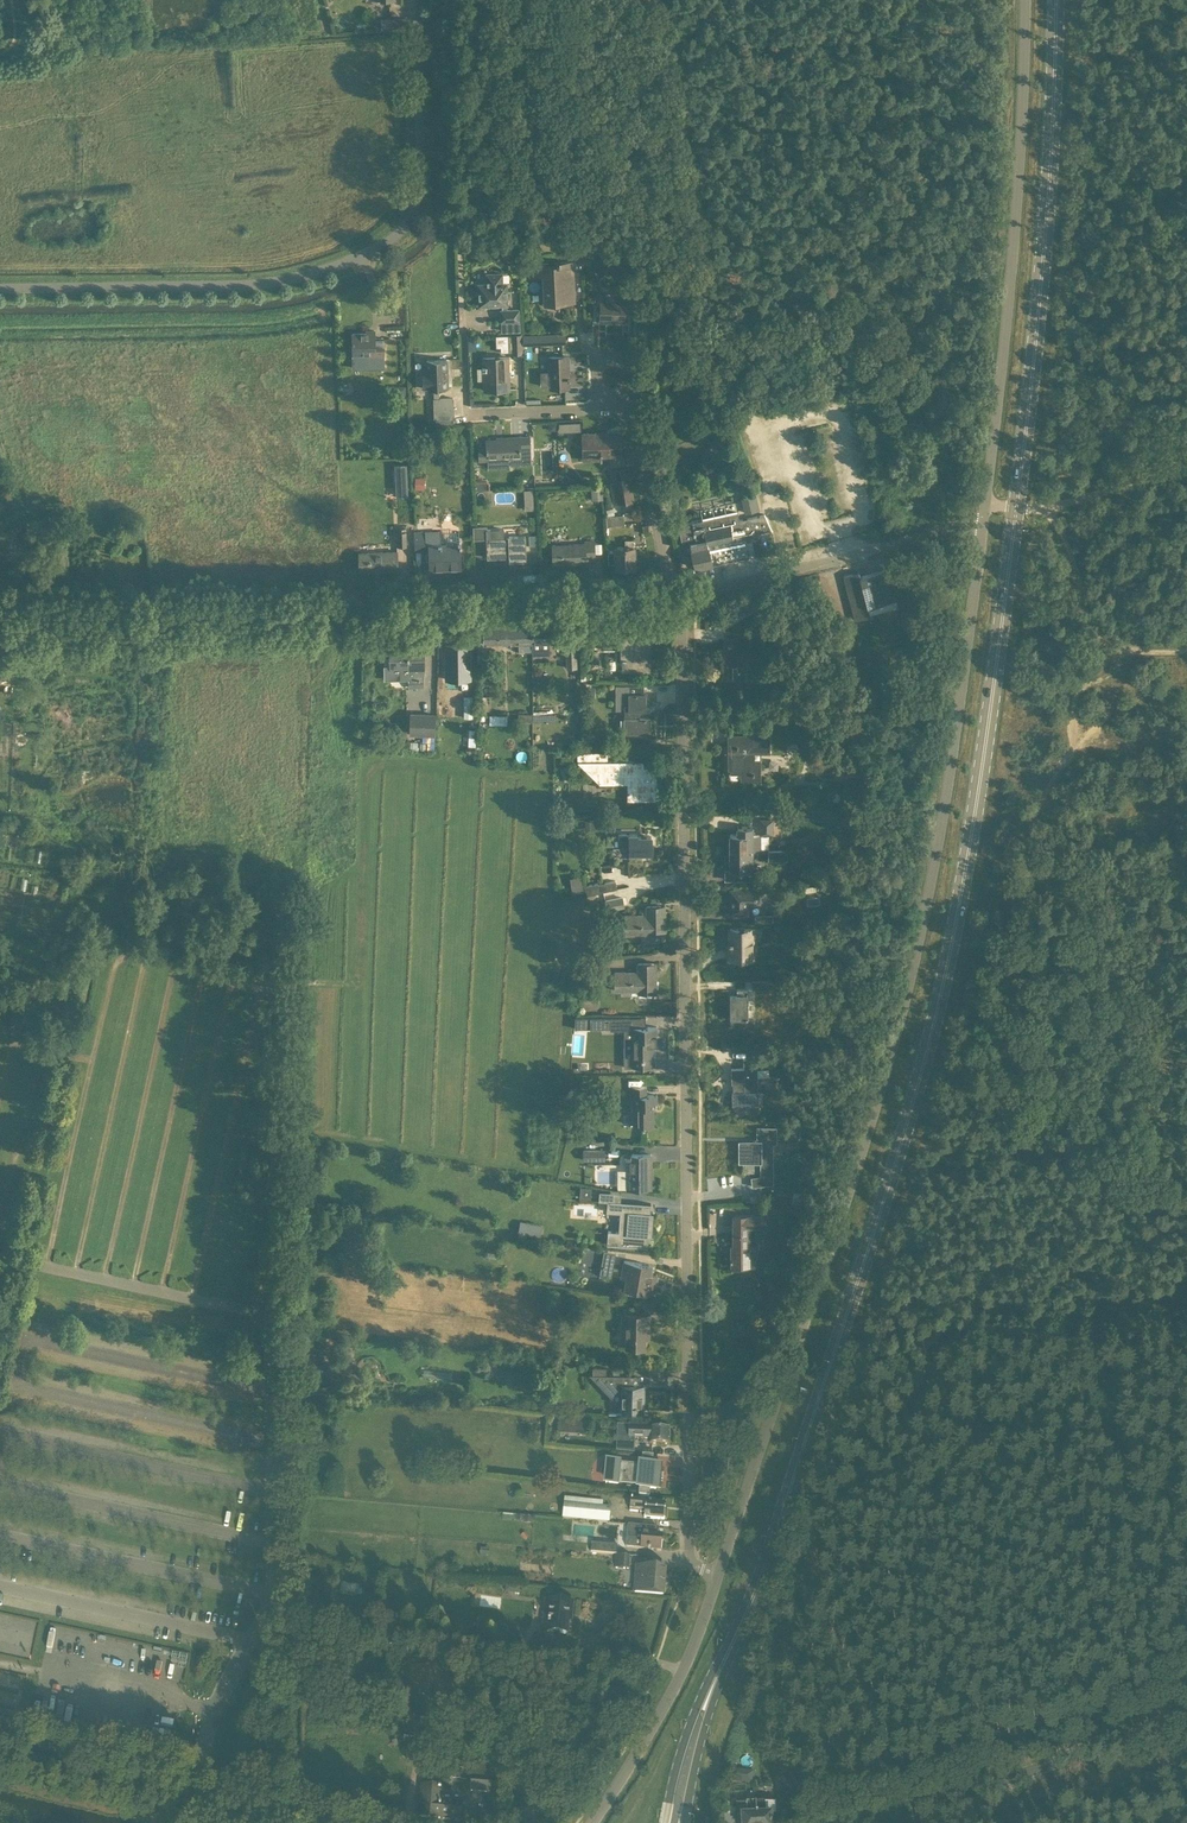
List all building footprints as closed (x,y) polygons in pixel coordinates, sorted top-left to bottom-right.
[(381,18),(381,20),(377,20),(377,26),(381,26),(381,28),(406,28),(406,18),(381,18)] [(584,233),(584,244),(594,245),(595,233),(584,233)] [(569,261),(534,263),(535,274),(543,273),(545,302),(575,301),(573,271),(574,270),(574,260),(582,259),(581,243),(568,244),(569,261)] [(501,320),(513,320),(520,319),(520,308),(507,308),(507,306),(509,306),(508,282),(504,282),(503,273),(487,273),(487,283),(478,284),(479,305),(493,305),(493,303),(498,303),(498,305),(502,304),(502,309),(501,309),(501,320)] [(626,286),(628,301),(638,300),(636,285),(626,286)] [(624,320),(625,301),(601,300),(601,319),(624,320)] [(353,333),(353,353),(369,353),(369,358),(384,358),(384,337),(375,338),(374,330),(373,330),(373,332),(353,333)] [(548,334),(548,343),(565,343),(565,333),(548,334)] [(509,334),(496,334),(496,348),(510,348),(509,334)] [(523,354),(522,334),(512,334),(512,354),(523,354)] [(550,370),(540,371),(541,385),(550,385),(550,387),(569,387),(569,378),(570,378),(570,376),(569,376),(568,356),(549,357),(550,370)] [(484,379),(485,389),(509,389),(508,357),(483,357),(484,358),(486,358),(486,365),(482,365),(482,368),(487,367),(487,379),(484,379)] [(454,424),(454,417),(453,397),(440,398),(439,387),(448,387),(448,375),(448,371),(448,370),(447,359),(427,359),(427,369),(423,369),(423,381),(424,388),(434,388),(435,424),(454,424)] [(406,402),(405,386),(401,386),(399,389),(397,390),(391,391),(392,397),(398,397),(398,403),(406,402)] [(569,422),(570,431),(581,430),(580,421),(569,422)] [(598,455),(610,455),(621,454),(621,453),(620,431),(608,432),(608,433),(601,434),(601,432),(597,432),(596,431),(595,432),(589,433),(588,431),(587,433),(583,433),(584,461),(598,460),(598,455)] [(479,461),(488,460),(488,467),(510,466),(510,458),(522,458),(521,449),(531,449),(530,435),(519,436),(519,438),(487,440),(487,448),(486,448),(479,448),(479,461)] [(610,455),(615,482),(611,483),(614,502),(633,499),(625,453),(621,453),(621,454),(610,455)] [(407,463),(395,464),(397,497),(409,496),(407,463)] [(415,489),(425,489),(425,477),(415,477),(415,489)] [(591,486),(591,491),(601,499),(604,499),(603,485),(591,486)] [(524,497),(533,497),(533,489),(524,489),(524,497)] [(746,498),(743,499),(746,511),(759,508),(756,496),(746,498)] [(606,509),(608,516),(615,514),(613,507),(606,509)] [(738,512),(690,522),(678,524),(683,545),(690,543),(695,567),(712,563),(708,544),(734,538),(734,540),(745,538),(746,539),(757,536),(758,535),(758,533),(772,530),(765,514),(753,516),(743,518),(740,519),(738,512)] [(606,516),(607,526),(625,524),(624,514),(606,516)] [(487,529),(487,538),(488,557),(504,557),(504,556),(510,556),(510,564),(526,564),(525,535),(509,536),(509,537),(504,537),(504,528),(487,529)] [(429,548),(430,556),(430,567),(461,566),(460,542),(442,543),(441,531),(415,532),(415,548),(429,548)] [(529,535),(529,545),(537,545),(537,534),(529,535)] [(625,546),(616,546),(616,567),(635,567),(633,539),(625,539),(625,546)] [(585,544),(553,545),(553,563),(586,561),(586,556),(595,555),(595,540),(584,540),(585,544)] [(398,569),(398,551),(359,552),(360,570),(398,569)] [(868,607),(903,597),(895,567),(860,576),(859,571),(844,575),(855,620),(870,616),(868,607)] [(589,626),(606,626),(605,617),(589,618),(589,626)] [(533,642),(532,642),(533,651),(533,656),(541,655),(541,642),(550,642),(567,641),(567,622),(532,623),(533,642)] [(532,623),(516,624),(517,643),(518,643),(518,651),(533,651),(532,642),(533,642),(532,623)] [(843,623),(827,628),(833,646),(849,641),(843,623)] [(516,624),(483,625),(483,643),(517,643),(516,624)] [(763,632),(779,633),(779,625),(763,624),(763,632)] [(604,649),(621,649),(621,658),(622,658),(622,670),(633,670),(651,670),(651,642),(644,643),(644,637),(644,636),(633,636),(633,635),(620,635),(620,625),(614,625),(614,632),(605,632),(605,649),(604,649)] [(741,654),(763,654),(763,635),(740,635),(740,641),(727,641),(727,663),(741,663),(741,654)] [(458,648),(453,648),(452,644),(448,644),(447,645),(447,671),(470,670),(469,644),(458,644),(458,648)] [(390,646),(390,669),(408,668),(409,687),(424,687),(424,668),(425,668),(424,645),(390,646)] [(576,667),(576,659),(567,660),(567,668),(576,667)] [(0,662),(0,682),(17,682),(17,661),(0,662)] [(737,679),(737,664),(727,664),(727,679),(737,679)] [(624,717),(624,730),(651,730),(651,717),(637,717),(637,710),(646,710),(646,693),(630,693),(630,685),(616,685),(616,709),(625,710),(625,717),(624,717)] [(586,687),(586,697),(595,697),(595,687),(586,687)] [(440,709),(440,716),(463,716),(463,709),(467,709),(467,700),(446,700),(446,709),(440,709)] [(803,702),(774,702),(774,713),(804,712),(803,702)] [(409,733),(435,734),(436,713),(410,712),(409,733)] [(498,724),(498,715),(490,714),(490,723),(498,724)] [(729,751),(729,773),(741,773),(741,778),(753,778),(753,752),(760,751),(761,751),(769,751),(768,730),(746,731),(746,735),(728,735),(729,745),(730,745),(730,751),(729,751)] [(578,751),(578,761),(599,782),(599,783),(627,783),(627,786),(633,786),(633,800),(657,800),(657,790),(655,790),(655,781),(657,781),(655,781),(655,775),(657,775),(657,766),(634,766),(634,760),(608,760),(608,751),(578,751)] [(595,818),(585,818),(585,829),(595,829),(595,818)] [(774,834),(774,819),(761,819),(761,826),(761,835),(774,835),(774,834)] [(762,851),(761,835),(752,835),(752,826),(744,827),(744,833),(730,833),(730,847),(738,847),(738,850),(752,850),(752,851),(762,851)] [(630,851),(629,858),(642,858),(642,852),(652,852),(651,836),(637,836),(637,834),(619,833),(619,845),(630,846),(630,851)] [(730,869),(739,869),(739,871),(752,870),(752,851),(752,850),(738,850),(738,847),(730,847),(730,869)] [(774,850),(775,861),(788,861),(788,850),(774,850)] [(598,882),(584,885),(586,894),(617,888),(615,880),(598,883),(598,882)] [(760,903),(760,890),(730,889),(730,913),(748,913),(748,903),(760,903)] [(623,895),(605,898),(607,910),(625,906),(623,895)] [(660,905),(647,905),(647,914),(624,914),(624,933),(647,933),(647,935),(665,935),(665,920),(661,920),(660,905)] [(752,958),(752,928),(730,928),(730,939),(729,939),(729,942),(732,942),(732,949),(730,949),(730,958),(752,958)] [(819,955),(819,946),(811,946),(811,954),(819,955)] [(602,957),(582,958),(583,970),(603,968),(602,957)] [(615,971),(615,990),(638,990),(638,992),(656,992),(656,978),(652,978),(652,962),(638,962),(638,971),(615,971)] [(748,1027),(747,989),(737,989),(739,989),(739,995),(731,995),(731,1027),(748,1027)] [(590,1028),(610,1028),(610,1016),(590,1016),(590,1028)] [(610,1029),(624,1029),(624,1016),(610,1016),(610,1028),(610,1029)] [(632,1026),(632,1047),(632,1057),(629,1057),(629,1067),(656,1066),(656,1057),(654,1057),(653,1045),(656,1045),(657,1045),(657,1039),(656,1039),(656,1034),(657,1034),(657,1026),(632,1026)] [(781,1056),(781,1045),(779,1045),(771,1045),(771,1056),(778,1056),(781,1056)] [(743,1067),(731,1068),(732,1083),(733,1083),(735,1083),(735,1091),(733,1092),(732,1092),(732,1105),(759,1104),(759,1091),(758,1091),(757,1068),(769,1068),(769,1057),(763,1057),(757,1057),(747,1057),(743,1058),(743,1067)] [(632,1095),(632,1126),(654,1126),(654,1107),(650,1107),(650,1103),(657,1103),(657,1094),(646,1095),(646,1086),(629,1086),(629,1096),(632,1095)] [(752,1186),(773,1184),(774,1143),(776,1143),(777,1127),(757,1127),(757,1141),(740,1141),(740,1161),(742,1161),(742,1162),(745,1162),(745,1161),(760,1161),(760,1175),(751,1176),(752,1186)] [(584,1150),(584,1159),(604,1159),(604,1150),(584,1150)] [(627,1169),(627,1187),(651,1188),(651,1187),(649,1187),(648,1170),(651,1170),(651,1154),(632,1154),(632,1152),(626,1152),(626,1156),(630,1156),(630,1169),(627,1169)] [(597,1181),(597,1171),(585,1171),(585,1181),(597,1181)] [(591,1198),(592,1187),(581,1186),(580,1197),(591,1198)] [(788,1194),(775,1193),(774,1202),(786,1203),(788,1194)] [(608,1230),(608,1242),(648,1245),(649,1235),(652,1235),(653,1211),(650,1211),(651,1202),(620,1200),(611,1199),(610,1208),(628,1209),(628,1212),(626,1231),(619,1231),(608,1230)] [(608,1224),(616,1225),(619,1212),(610,1210),(608,1224)] [(750,1265),(750,1256),(759,1256),(759,1245),(747,1245),(747,1226),(766,1226),(766,1215),(733,1215),(733,1252),(731,1252),(731,1257),(731,1260),(731,1265),(750,1265)] [(520,1224),(518,1232),(519,1232),(525,1233),(540,1236),(542,1228),(520,1224)] [(623,1257),(639,1260),(640,1254),(624,1252),(623,1257)] [(615,1258),(603,1256),(600,1273),(612,1275),(615,1258)] [(624,1259),(622,1275),(627,1276),(625,1285),(624,1290),(647,1294),(648,1289),(654,1290),(656,1281),(651,1280),(651,1278),(650,1278),(652,1264),(624,1259)] [(555,1297),(554,1307),(567,1309),(569,1299),(555,1297)] [(650,1314),(623,1313),(623,1325),(627,1325),(626,1347),(645,1347),(645,1333),(650,1333),(650,1314)] [(593,1367),(593,1374),(602,1374),(602,1379),(602,1384),(610,1393),(621,1393),(621,1406),(621,1413),(624,1413),(649,1414),(649,1413),(644,1413),(644,1385),(639,1384),(635,1384),(635,1376),(635,1375),(607,1374),(607,1367),(593,1367)] [(558,1421),(558,1435),(578,1436),(579,1422),(558,1421)] [(669,1446),(670,1432),(629,1430),(629,1439),(650,1440),(650,1445),(669,1446)] [(602,1474),(602,1475),(602,1476),(602,1477),(603,1477),(603,1478),(603,1479),(604,1479),(603,1485),(618,1487),(618,1484),(619,1480),(640,1482),(639,1490),(639,1496),(650,1497),(650,1491),(661,1492),(662,1482),(664,1482),(665,1475),(662,1474),(663,1464),(653,1463),(653,1465),(642,1464),(641,1470),(620,1468),(620,1463),(621,1461),(606,1460),(605,1466),(604,1467),(604,1468),(603,1468),(603,1469),(602,1469),(602,1470),(602,1471),(602,1474)] [(563,1518),(610,1522),(611,1508),(602,1507),(603,1501),(564,1497),(563,1518)] [(645,1513),(644,1518),(664,1521),(665,1519),(666,1518),(667,1513),(665,1512),(666,1505),(655,1504),(655,1501),(631,1499),(630,1511),(645,1513)] [(628,1525),(627,1538),(627,1548),(640,1549),(661,1551),(663,1536),(656,1535),(657,1528),(628,1525)] [(618,1546),(592,1544),(591,1553),(617,1555),(618,1546)] [(631,1556),(617,1556),(616,1570),(630,1570),(631,1556)] [(635,1593),(663,1596),(665,1569),(637,1567),(635,1593)] [(550,1601),(547,1632),(568,1634),(569,1616),(572,1616),(573,1603),(550,1601)] [(378,1626),(377,1643),(394,1644),(395,1627),(378,1626)] [(419,1739),(416,1739),(404,1737),(403,1744),(415,1746),(418,1746),(419,1739)] [(771,1759),(780,1758),(779,1749),(770,1750),(771,1759)] [(472,1765),(471,1776),(469,1792),(491,1794),(493,1767),(472,1765)] [(737,1766),(732,1766),(730,1781),(740,1782),(742,1771),(737,1770),(737,1766)] [(454,1780),(467,1780),(467,1770),(455,1769),(454,1780)] [(443,1789),(422,1787),(420,1817),(440,1819),(441,1802),(442,1802),(443,1796),(443,1791),(443,1789)] [(443,1791),(443,1796),(442,1802),(441,1802),(440,1819),(460,1821),(462,1803),(453,1802),(453,1797),(453,1792),(443,1791)] [(747,1817),(741,1817),(742,1822),(756,1822),(755,1805),(746,1806),(747,1817)] [(772,1815),(765,1816),(764,1805),(755,1805),(756,1822),(772,1822),(772,1815)]
